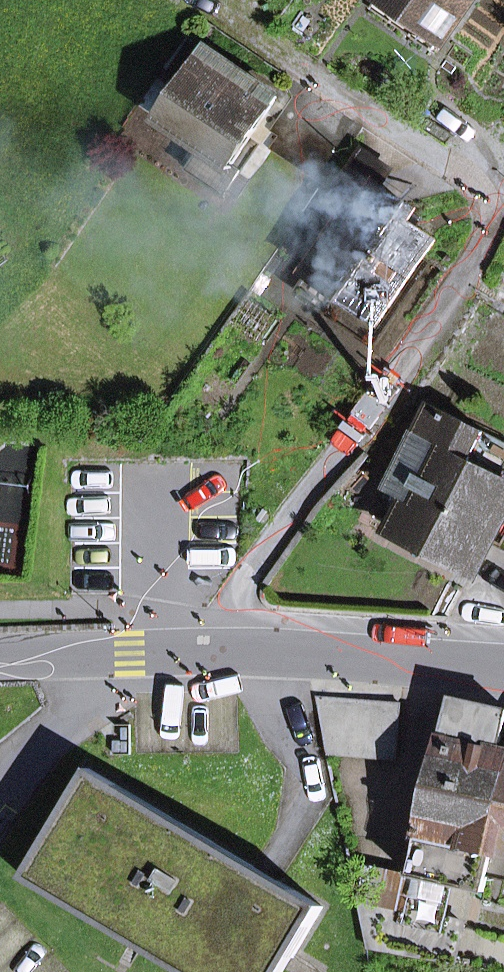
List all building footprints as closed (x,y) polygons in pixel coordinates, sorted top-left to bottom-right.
[(443,34),(394,0),(374,0),(369,8),(432,51),(443,34)] [(443,34),(467,0),(394,0),(443,34)] [(170,75),(181,83),(203,49),(192,42),(170,75)] [(224,193),(239,171),(231,165),(276,97),(204,48),(203,49),(181,83),(157,118),(210,154),(197,175),(224,193)] [(374,344),(420,277),(410,271),(430,242),(404,224),(413,211),(378,187),(359,215),(354,211),(317,265),(298,292),(374,344)] [(296,251),(317,265),(354,211),(333,197),(296,251)] [(495,479),(503,463),(503,444),(429,405),(385,487),(405,498),(390,529),(473,569),(487,542),(503,550),(503,484),(495,479)] [(321,697),(332,753),(400,760),(405,704),(321,697)] [(490,852),(503,792),(503,752),(499,750),(503,728),(503,710),(451,698),(410,875),(455,886),(484,892),(487,876),(493,853),(490,852)] [(322,907),(89,770),(25,878),(185,971),(284,971),(322,907)] [(490,852),(493,853),(503,855),(503,792),(490,852)] [(503,880),(503,855),(493,853),(487,876),(503,880)] [(366,901),(447,921),(455,886),(410,875),(358,863),(366,901)] [(359,900),(369,949),(457,964),(466,925),(447,921),(366,901),(359,900)]
